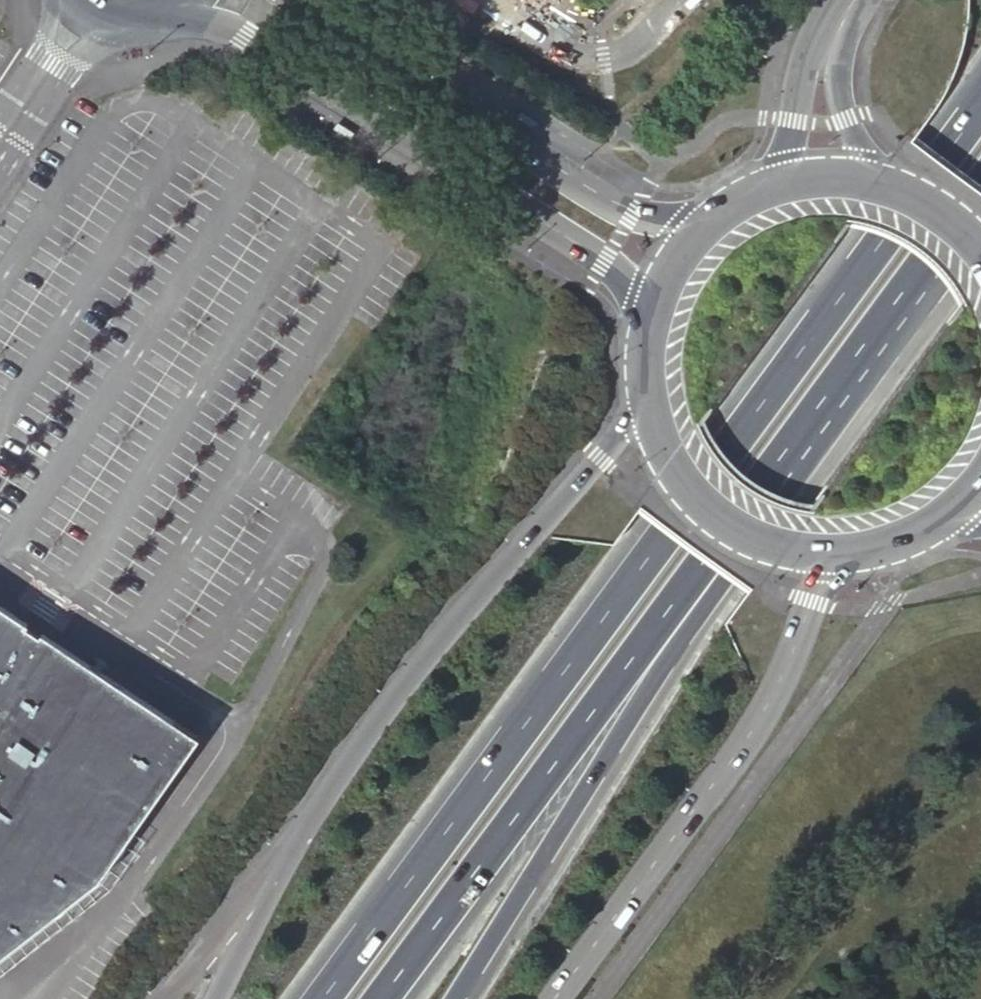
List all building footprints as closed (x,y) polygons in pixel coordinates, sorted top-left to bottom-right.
[(106,873),(201,734),(63,643),(0,601),(0,958),(106,873)]
